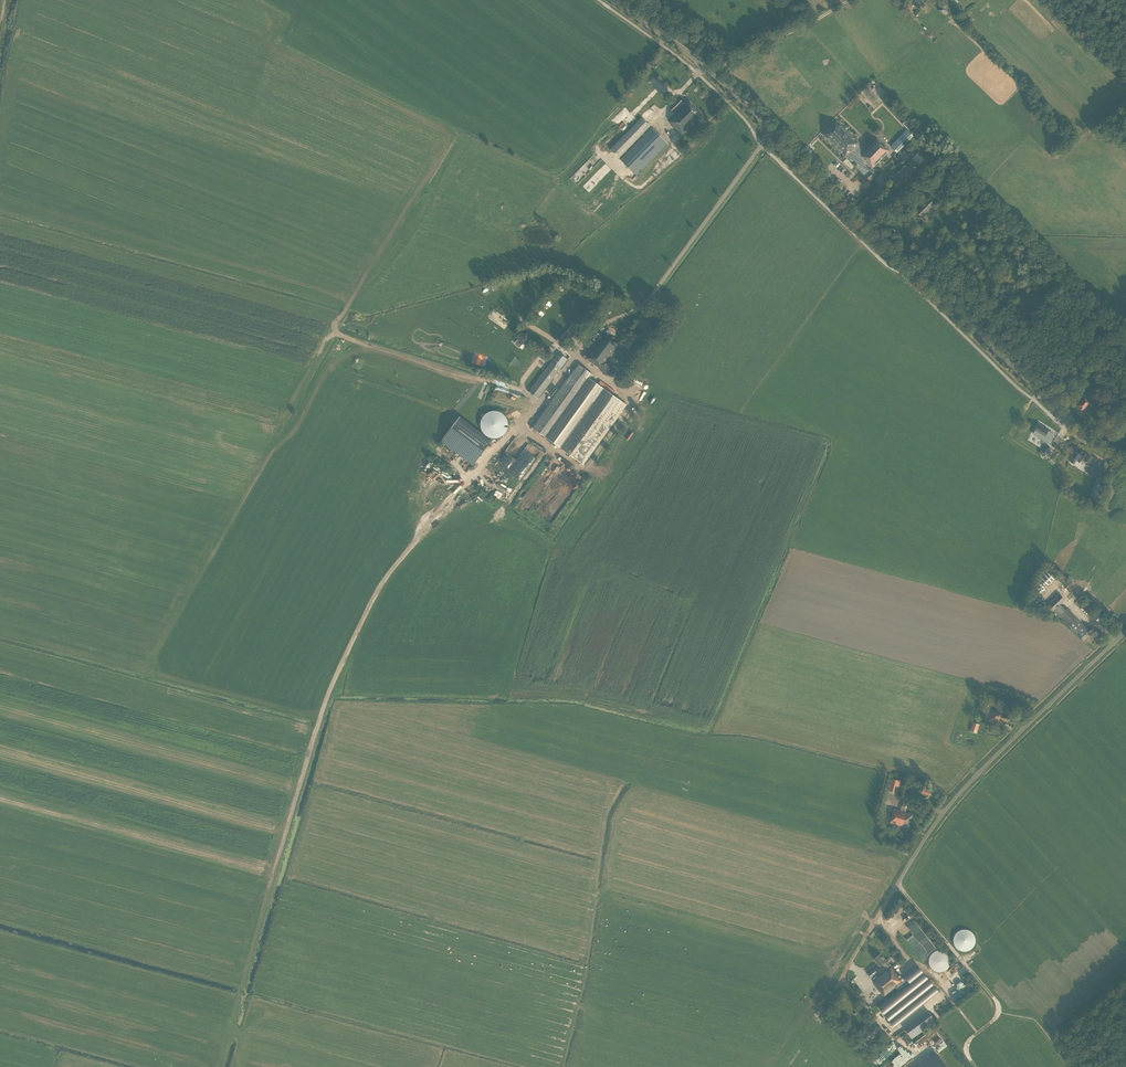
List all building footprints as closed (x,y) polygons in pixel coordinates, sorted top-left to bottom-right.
[(918,10),(923,4),(919,0),(912,0),(910,2),(918,10)] [(939,11),(942,14),(945,11),(947,12),(950,9),(945,4),(939,11)] [(689,100),(685,105),(683,103),(683,102),(680,99),(670,109),(673,112),(682,104),(684,106),(669,121),(672,125),(682,135),(699,118),(701,117),(700,116),(703,114),(689,100)] [(641,118),(610,150),(619,158),(650,127),(641,118)] [(906,121),(903,124),(908,130),(912,127),(906,121)] [(885,147),(885,146),(882,143),(881,143),(877,139),(864,151),(857,144),(858,143),(836,122),(823,135),(845,156),(846,155),(865,167),(868,164),(873,168),(889,151),(885,147)] [(637,176),(665,147),(668,144),(651,128),(620,160),(637,176)] [(914,137),(909,132),(893,148),(898,152),(914,137)] [(930,148),(938,156),(941,153),(933,145),(930,148)] [(896,174),(904,182),(919,166),(925,160),(920,155),(923,152),(921,150),(918,154),(918,153),(912,159),(911,158),(896,174)] [(914,187),(917,190),(924,184),(921,181),(914,187)] [(930,199),(926,203),(926,202),(923,206),(916,213),(920,217),(922,215),(922,216),(934,204),(934,203),(930,199)] [(642,321),(647,325),(653,315),(648,312),(642,321)] [(563,336),(574,345),(583,335),(572,326),(563,336)] [(642,332),(641,331),(643,329),(638,326),(629,340),(634,344),(642,332)] [(606,332),(602,337),(600,335),(596,332),(591,338),(597,342),(595,346),(593,345),(585,356),(591,360),(590,361),(611,377),(616,370),(606,363),(618,348),(617,347),(620,343),(610,335),(611,333),(611,332),(609,330),(608,330),(606,332)] [(520,348),(524,342),(519,338),(514,344),(520,348)] [(564,353),(556,365),(562,369),(570,358),(564,353)] [(614,356),(617,358),(614,362),(619,366),(624,359),(616,353),(614,356)] [(560,369),(551,362),(531,389),(541,396),(560,369)] [(532,428),(583,465),(627,405),(591,379),(593,375),(578,364),(532,428)] [(522,397),(518,407),(523,409),(527,400),(522,397)] [(1083,397),(1079,402),(1080,403),(1077,406),(1079,408),(1079,409),(1081,411),(1082,411),(1083,411),(1084,409),(1086,411),(1089,408),(1087,406),(1090,403),(1083,397)] [(510,407),(508,411),(517,416),(519,412),(510,407)] [(485,416),(484,417),(483,418),(483,419),(483,420),(482,420),(482,421),(482,422),(482,423),(482,424),(482,425),(482,426),(482,427),(482,428),(482,429),(483,430),(483,431),(484,432),(484,433),(485,434),(486,435),(488,436),(489,437),(490,437),(491,438),(493,438),(494,438),(495,438),(496,438),(498,438),(499,438),(501,437),(502,437),(503,436),(504,436),(505,435),(506,434),(506,433),(507,432),(507,431),(508,431),(508,430),(508,429),(509,428),(509,427),(509,426),(509,425),(509,424),(509,423),(509,422),(508,421),(508,420),(508,419),(507,418),(506,416),(505,415),(504,414),(503,414),(503,413),(501,413),(500,412),(498,411),(497,411),(496,411),(495,411),(494,411),(492,411),(492,412),(490,412),(489,412),(488,413),(487,414),(486,415),(485,416)] [(459,417),(443,438),(475,462),(491,441),(459,417)] [(1043,439),(1043,440),(1046,442),(1050,435),(1047,433),(1049,430),(1039,424),(1035,431),(1033,434),(1039,437),(1039,436),(1043,439)] [(1047,446),(1043,452),(1046,454),(1047,453),(1049,454),(1052,449),(1050,448),(1047,446)] [(1085,454),(1078,449),(1076,451),(1075,450),(1074,452),(1075,453),(1073,456),(1074,457),(1071,462),(1074,464),(1077,459),(1081,461),(1082,459),(1084,461),(1088,463),(1091,457),(1085,454)] [(500,451),(493,458),(500,464),(507,457),(500,451)] [(461,463),(467,470),(473,466),(467,459),(461,463)] [(464,474),(459,467),(456,470),(462,476),(464,474)] [(1090,496),(1096,499),(1104,480),(1097,478),(1090,496)] [(1062,487),(1068,490),(1070,485),(1065,482),(1062,487)] [(501,499),(502,496),(497,493),(498,491),(495,489),(492,494),(501,499)] [(534,500),(538,492),(531,489),(527,496),(534,500)] [(520,502),(528,507),(532,500),(524,496),(520,502)] [(1036,577),(1039,580),(1036,582),(1043,589),(1045,587),(1046,587),(1055,577),(1045,568),(1036,577)] [(1057,604),(1063,598),(1059,593),(1046,606),(1058,618),(1059,616),(1081,638),(1087,633),(1095,642),(1101,636),(1093,627),(1089,631),(1089,630),(1086,627),(1083,624),(1067,609),(1064,612),(1057,604)] [(1094,615),(1096,617),(1095,619),(1098,622),(1105,615),(1101,612),(1103,611),(1100,608),(1094,615)] [(999,724),(1000,720),(1008,722),(1010,717),(991,711),(988,721),(999,724)] [(970,731),(977,733),(979,725),(972,723),(970,731)] [(891,779),(888,790),(893,792),(897,781),(891,779)] [(892,813),(890,823),(908,828),(912,815),(894,809),(893,814),(892,813)] [(898,930),(904,937),(910,931),(904,924),(898,930)] [(975,939),(975,938),(975,937),(974,937),(974,936),(974,935),(973,934),(972,933),(970,932),(969,931),(968,931),(966,930),(965,930),(964,930),(962,930),(961,931),(959,931),(958,932),(957,933),(956,934),(955,935),(955,936),(954,937),(953,939),(953,940),(953,941),(953,942),(953,943),(954,944),(954,945),(954,946),(955,947),(956,948),(956,949),(957,949),(957,950),(958,951),(959,951),(960,951),(961,952),(962,952),(963,952),(964,952),(965,952),(966,952),(967,952),(968,951),(970,951),(970,950),(971,950),(972,949),(973,949),(973,948),(974,947),(974,946),(975,945),(975,943),(975,941),(975,940),(975,939)] [(917,937),(922,943),(926,939),(922,933),(917,937)] [(946,970),(947,969),(948,968),(949,967),(949,966),(950,965),(950,964),(950,963),(950,962),(950,961),(950,960),(950,959),(950,958),(950,957),(949,957),(949,956),(949,955),(948,955),(947,954),(947,953),(945,952),(944,952),(943,951),(942,951),(941,951),(940,951),(939,951),(938,951),(937,951),(936,951),(935,952),(934,952),(933,953),(932,953),(931,954),(931,955),(930,956),(930,957),(929,958),(929,959),(929,960),(929,961),(929,962),(929,963),(929,964),(929,965),(930,966),(930,967),(931,967),(931,968),(932,969),(933,969),(933,970),(934,970),(934,971),(935,971),(936,972),(937,972),(938,972),(939,972),(940,972),(941,972),(942,972),(943,972),(943,971),(944,971),(945,971),(946,970)] [(886,961),(880,954),(873,959),(880,967),(882,965),(887,970),(873,981),(876,985),(875,986),(884,997),(895,987),(899,992),(879,1008),(894,1027),(938,992),(918,966),(904,977),(905,979),(902,982),(891,967),(890,968),(885,962),(886,961)] [(874,969),(867,974),(871,978),(877,973),(874,969)] [(946,1011),(951,1008),(948,1003),(943,1006),(946,1011)] [(929,1012),(905,1030),(911,1038),(935,1021),(929,1012)] [(868,1047),(882,1033),(870,1020),(855,1035),(868,1047)] [(920,1041),(928,1053),(947,1041),(939,1029),(920,1041)] [(879,1055),(870,1060),(873,1066),(889,1057),(885,1049),(878,1053),(879,1055)] [(936,1054),(918,1066),(946,1066),(936,1054)]
